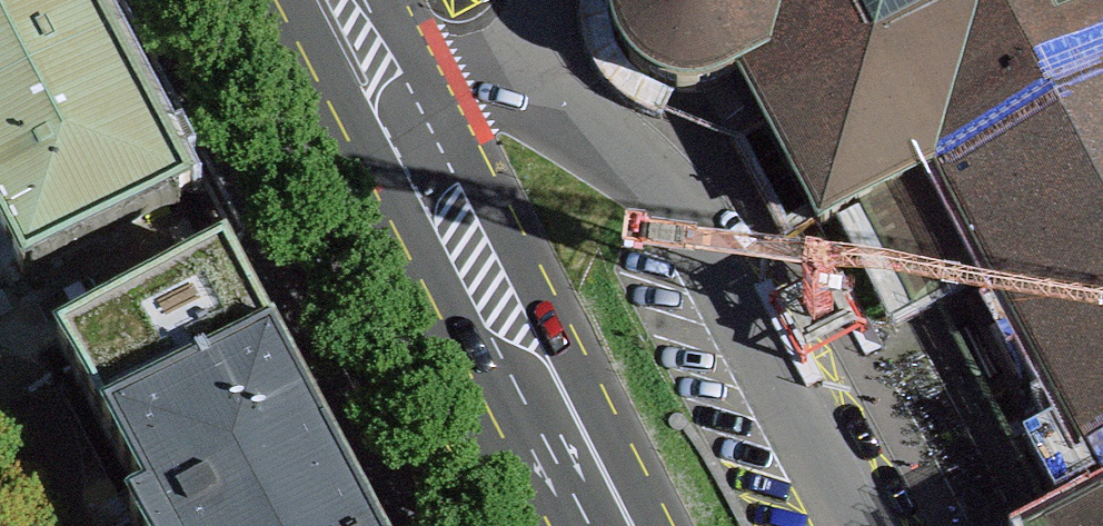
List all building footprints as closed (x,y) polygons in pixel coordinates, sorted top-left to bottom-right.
[(22,281),(27,279),(175,199),(190,192),(88,0),(0,0),(0,240),(22,281)] [(613,21),(622,50),(638,72),(666,91),(699,98),(727,94),(750,82),(782,140),(835,233),(874,216),(920,302),(986,266),(1102,487),(1102,0),(613,0),(613,21)] [(57,344),(146,511),(129,521),(131,525),(379,525),(335,445),(327,449),(224,255),(209,263),(175,199),(27,279),(61,342),(57,344)] [(1055,525),(1102,525),(1102,500),(1055,525)]
